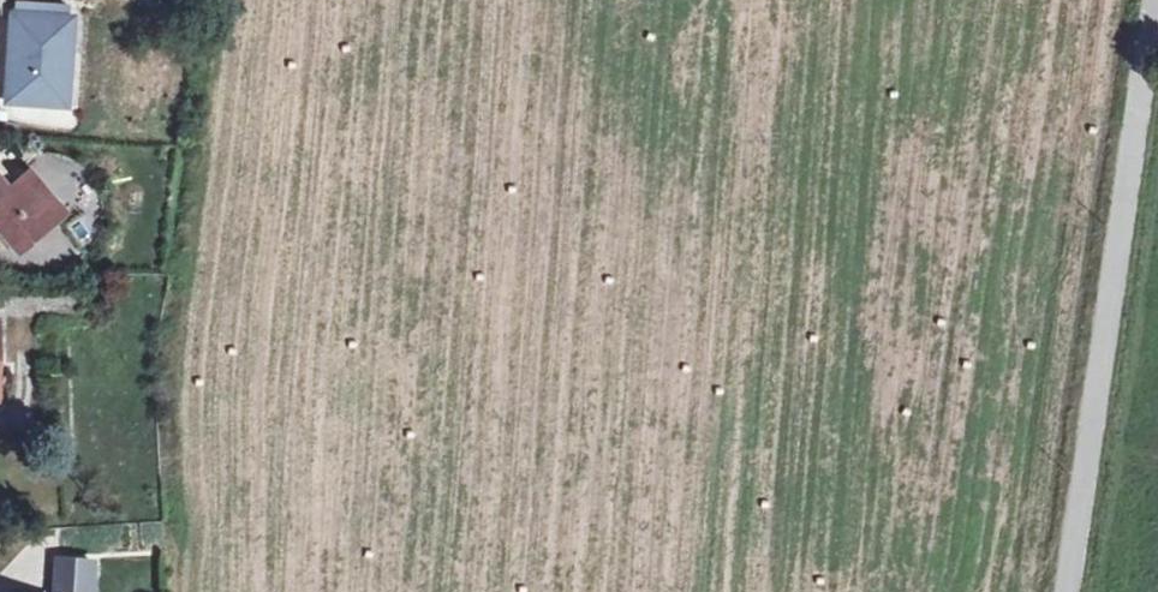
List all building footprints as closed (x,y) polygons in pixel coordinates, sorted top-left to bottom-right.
[(52,95),(64,10),(8,2),(0,61),(0,88),(52,95)] [(16,247),(55,213),(25,178),(13,187),(0,171),(0,228),(16,247)] [(56,558),(53,591),(95,591),(97,561),(56,558)]
